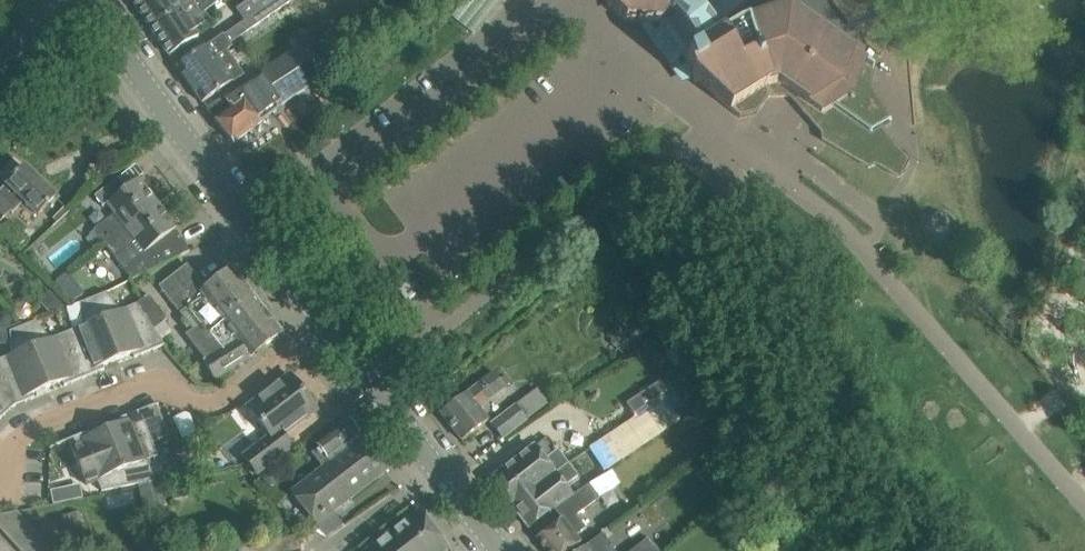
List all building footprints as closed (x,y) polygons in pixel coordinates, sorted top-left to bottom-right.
[(191,0),(134,0),(131,2),(149,28),(191,0)] [(149,28),(168,56),(198,36),(193,30),(210,19),(205,12),(222,0),(191,0),(149,28)] [(194,54),(176,67),(201,103),(242,75),(225,51),(229,48),(228,46),(293,0),(249,0),(236,9),(243,20),(194,54)] [(451,16),(472,33),(500,0),(464,0),(451,16)] [(608,6),(625,21),(640,22),(659,23),(663,28),(656,39),(670,59),(683,55),(686,60),(693,80),(696,83),(700,85),(739,118),(756,114),(769,97),(790,96),(821,133),(822,140),(828,143),(868,168),(875,164),(898,177),(903,173),(904,173),(909,162),(888,137),(882,140),(878,132),(882,129),(891,123),(869,88),(875,64),(840,39),(848,28),(886,16),(886,0),(606,0),(608,6)] [(209,109),(231,142),(276,110),(275,109),(333,69),(310,37),(209,109)] [(40,214),(55,198),(23,166),(0,190),(0,223),(11,212),(9,210),(20,199),(38,216),(40,214)] [(115,214),(93,230),(104,244),(157,204),(138,179),(126,188),(117,178),(100,191),(94,196),(102,207),(107,204),(115,214)] [(157,204),(104,244),(107,248),(113,256),(115,259),(123,268),(132,280),(169,261),(189,252),(183,239),(181,240),(179,236),(176,237),(172,231),(176,228),(157,204)] [(56,224),(69,212),(65,207),(51,219),(56,224)] [(104,244),(93,230),(89,234),(90,236),(86,239),(95,251),(104,244)] [(195,348),(257,301),(232,268),(205,289),(187,265),(159,286),(192,330),(185,336),(195,348)] [(164,346),(153,330),(136,304),(119,311),(105,292),(94,297),(119,359),(132,354),(134,358),(164,346)] [(148,295),(136,304),(153,330),(167,319),(148,295)] [(65,331),(84,378),(104,370),(103,366),(119,359),(94,297),(79,303),(81,325),(65,331)] [(249,358),(282,333),(268,314),(270,313),(262,303),(260,305),(257,301),(195,348),(204,360),(203,361),(214,381),(249,358)] [(19,325),(45,389),(62,382),(64,386),(84,378),(65,331),(49,338),(35,319),(19,325)] [(612,331),(607,334),(611,340),(611,345),(618,348),(621,354),(626,351),(633,350),(638,344),(642,341),(639,336),(637,329),(631,325),(628,320),(623,323),(617,324),(612,331)] [(0,356),(0,385),(14,406),(34,398),(33,394),(45,389),(19,325),(8,329),(10,352),(0,356)] [(440,413),(461,441),(488,421),(478,408),(505,388),(493,372),(440,413)] [(247,407),(260,425),(269,437),(243,457),(257,474),(292,447),(283,436),(316,410),(289,375),(247,407)] [(636,418),(675,392),(665,378),(626,403),(636,418)] [(14,406),(0,385),(0,419),(14,406)] [(548,403),(538,390),(492,425),(502,438),(548,403)] [(639,447),(679,420),(671,408),(681,401),(675,392),(636,418),(625,425),(639,447)] [(128,486),(137,485),(154,481),(146,461),(157,456),(139,412),(158,405),(158,403),(118,419),(120,424),(105,429),(128,486)] [(176,416),(183,441),(197,437),(190,412),(176,416)] [(311,453),(323,467),(291,492),(303,508),(333,485),(331,482),(337,477),(335,475),(347,466),(346,465),(369,447),(362,437),(361,438),(348,420),(315,446),(317,448),(311,453)] [(639,447),(625,425),(621,428),(608,436),(591,448),(605,469),(639,447)] [(101,492),(123,487),(128,486),(105,429),(90,435),(88,431),(49,447),(49,449),(68,441),(86,485),(97,481),(101,492)] [(328,517),(387,470),(369,447),(346,465),(347,466),(335,475),(337,477),(331,482),(333,485),(303,508),(313,520),(324,512),(328,517)] [(508,460),(512,467),(492,482),(512,507),(568,464),(557,450),(544,460),(535,449),(526,456),(521,450),(508,460)] [(512,508),(512,507),(528,528),(572,494),(566,485),(577,476),(568,464),(512,507),(512,508)] [(708,486),(718,478),(708,464),(697,472),(708,486)] [(589,484),(589,483),(554,509),(561,520),(536,539),(545,550),(570,550),(580,544),(573,536),(585,527),(576,515),(600,498),(619,485),(611,471),(589,484)] [(154,481),(137,485),(143,511),(166,506),(160,480),(154,481)] [(62,488),(49,490),(52,504),(64,502),(62,488)] [(25,550),(46,550),(52,546),(13,507),(0,519),(0,525),(25,550)] [(448,548),(419,510),(366,550),(444,550),(448,548)] [(579,550),(615,550),(613,549),(615,548),(612,544),(611,546),(602,534),(579,550)] [(648,538),(631,550),(658,550),(648,538)] [(780,539),(764,550),(789,550),(780,539)]
